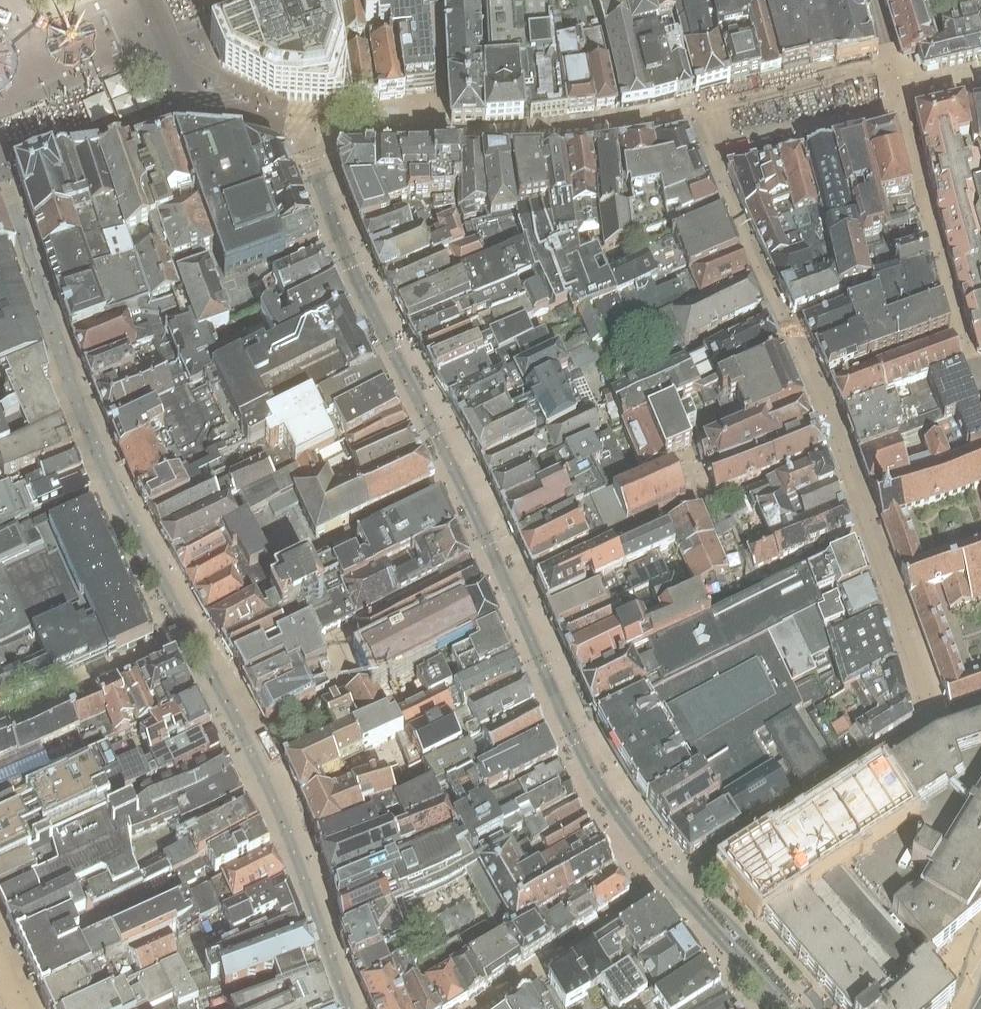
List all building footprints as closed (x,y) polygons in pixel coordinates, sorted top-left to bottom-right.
[(200,18),(246,0),(192,0),(200,18)] [(330,4),(334,9),(335,20),(357,9),(358,18),(361,33),(365,52),(364,32),(388,30),(390,44),(396,44),(402,96),(412,95),(431,93),(433,92),(433,91),(426,7),(430,7),(430,5),(426,5),(425,0),(339,0),(330,4)] [(446,3),(443,4),(439,4),(439,6),(443,5),(447,76),(448,92),(449,99),(481,98),(481,89),(479,67),(475,0),(462,0),(446,3)] [(485,122),(485,121),(485,122),(522,120),(522,116),(529,116),(529,117),(566,114),(565,106),(564,101),(564,99),(563,91),(559,71),(557,60),(553,41),(548,0),(475,0),(479,67),(482,67),(485,122)] [(597,10),(616,6),(616,5),(624,3),(624,0),(594,0),(597,10)] [(624,3),(623,3),(647,96),(654,95),(672,95),(673,98),(676,97),(659,31),(656,18),(654,18),(650,0),(624,0),(624,3)] [(656,18),(674,14),(671,0),(650,0),(654,18),(656,18)] [(729,83),(727,76),(718,40),(710,41),(707,27),(706,23),(711,22),(706,0),(671,0),(675,13),(677,22),(695,93),(729,83)] [(716,32),(718,40),(727,76),(728,75),(730,83),(759,77),(757,69),(742,0),(709,0),(716,32)] [(780,71),(761,0),(742,0),(757,69),(759,76),(780,71)] [(780,71),(810,64),(795,0),(761,0),(780,71)] [(833,58),(820,0),(796,0),(811,64),(833,59),(833,58)] [(858,0),(840,0),(822,4),(835,58),(871,51),(870,46),(858,0)] [(886,10),(893,8),(916,0),(883,0),(886,10)] [(886,10),(891,27),(893,34),(896,44),(901,61),(917,56),(934,51),(933,47),(935,47),(937,46),(924,0),(916,0),(893,8),(886,10)] [(642,97),(647,96),(623,3),(616,5),(616,6),(597,10),(620,108),(623,108),(624,104),(642,97)] [(322,6),(210,41),(226,75),(274,100),(288,101),(326,103),(349,101),(342,57),(343,57),(342,48),(340,48),(337,33),(335,20),(334,9),(330,4),(322,6)] [(917,56),(922,71),(923,72),(924,72),(939,69),(969,62),(980,59),(980,31),(979,23),(974,24),(970,8),(955,12),(958,25),(940,29),(943,45),(937,46),(935,47),(933,47),(934,51),(917,56)] [(335,20),(337,33),(340,48),(342,48),(343,57),(342,57),(349,101),(351,101),(372,99),(365,52),(361,33),(358,18),(357,9),(335,20)] [(676,97),(690,94),(675,27),(659,31),(676,97)] [(566,115),(593,112),(591,97),(585,67),(583,51),(580,37),(580,35),(555,41),(553,41),(557,60),(559,71),(563,91),(564,99),(564,101),(565,106),(566,114),(566,115)] [(396,44),(390,44),(368,47),(377,99),(378,99),(379,100),(402,98),(402,96),(396,44)] [(585,67),(591,97),(593,112),(616,109),(606,64),(585,67)] [(449,99),(449,105),(450,112),(450,113),(450,120),(450,123),(483,122),(481,98),(449,99)] [(968,135),(962,105),(961,102),(933,109),(914,113),(922,145),(930,143),(955,138),(968,135)] [(965,103),(972,144),(977,147),(980,161),(980,102),(965,103)] [(863,139),(878,200),(885,226),(908,219),(915,213),(909,191),(893,131),(890,121),(861,129),(863,138),(863,139)] [(698,159),(688,132),(651,140),(652,148),(654,162),(659,203),(663,228),(680,220),(716,206),(708,186),(709,186),(705,176),(698,159)] [(152,346),(158,360),(165,375),(179,369),(181,374),(187,386),(225,367),(237,361),(231,348),(219,353),(211,334),(230,327),(208,269),(175,280),(170,266),(210,252),(209,249),(212,247),(171,139),(171,138),(130,152),(128,147),(99,155),(134,260),(149,308),(154,320),(162,342),(152,346)] [(826,245),(831,271),(838,290),(869,283),(870,281),(896,272),(892,256),(888,238),(885,226),(878,200),(863,139),(863,138),(830,147),(843,195),(846,195),(853,223),(857,237),(826,245)] [(930,143),(930,144),(922,146),(940,224),(976,352),(980,355),(980,260),(969,211),(972,205),(970,194),(968,194),(964,176),(978,173),(975,162),(961,165),(958,152),(959,151),(955,138),(930,143)] [(172,139),(171,139),(212,247),(224,277),(282,257),(274,236),(278,234),(271,215),(263,191),(255,169),(246,144),(244,144),(172,139)] [(654,162),(652,148),(651,148),(650,140),(619,145),(622,187),(625,187),(628,207),(626,208),(630,240),(660,231),(664,241),(672,238),(721,218),(716,206),(680,220),(663,228),(659,203),(654,162)] [(258,146),(246,144),(255,169),(283,157),(281,155),(277,153),(263,148),(258,147),(258,146)] [(591,148),(592,156),(597,203),(602,250),(630,240),(626,208),(619,208),(617,193),(623,192),(623,190),(619,190),(615,145),(591,148)] [(843,195),(830,147),(804,153),(817,209),(823,229),(853,223),(846,195),(843,195)] [(597,203),(592,156),(590,156),(589,148),(564,151),(565,159),(569,192),(570,192),(576,235),(579,260),(597,253),(602,250),(597,203)] [(71,154),(70,154),(97,229),(78,236),(86,259),(106,252),(111,268),(134,260),(99,155),(96,150),(71,153),(71,154)] [(433,198),(432,182),(432,152),(430,152),(429,151),(428,150),(401,151),(400,151),(399,152),(398,153),(398,178),(406,202),(433,198)] [(433,198),(455,197),(457,185),(458,185),(459,151),(432,152),(432,182),(433,198)] [(460,151),(459,151),(458,185),(461,185),(457,212),(461,223),(475,218),(471,208),(485,207),(482,153),(460,151)] [(477,241),(480,243),(490,264),(519,253),(509,226),(514,224),(507,157),(506,154),(506,153),(482,152),(482,153),(485,207),(488,219),(488,221),(471,225),(477,239),(477,241)] [(363,154),(368,181),(398,178),(398,153),(373,153),(374,153),(373,154),(373,153),(363,153),(363,154)] [(522,296),(525,303),(531,318),(567,303),(554,267),(555,266),(579,261),(579,260),(576,235),(554,238),(547,196),(548,196),(540,153),(510,154),(510,157),(507,157),(514,224),(509,226),(519,253),(530,280),(532,278),(537,289),(522,296)] [(540,153),(548,196),(569,192),(565,159),(563,159),(540,153)] [(51,155),(70,211),(78,236),(97,229),(70,154),(51,155)] [(433,198),(406,202),(398,178),(368,181),(363,154),(349,154),(349,157),(344,165),(341,168),(339,169),(338,169),(343,183),(343,185),(359,226),(373,222),(390,218),(407,213),(415,210),(422,232),(453,219),(455,197),(433,198)] [(801,154),(777,158),(788,204),(792,216),(815,210),(801,154)] [(33,223),(70,211),(51,155),(50,155),(41,159),(41,158),(39,158),(40,159),(34,161),(32,161),(32,162),(15,169),(17,176),(33,223)] [(283,157),(255,169),(263,191),(292,179),(283,157)] [(754,164),(766,203),(768,210),(788,204),(777,158),(754,164)] [(737,195),(744,212),(766,203),(754,164),(727,171),(737,195)] [(292,179),(263,191),(271,215),(302,203),(292,179)] [(554,238),(576,235),(570,192),(569,192),(548,196),(547,196),(554,238)] [(302,203),(271,215),(278,234),(309,222),(302,203)] [(757,239),(777,232),(768,210),(766,203),(744,212),(755,236),(757,239)] [(10,250),(15,248),(0,209),(0,255),(10,250)] [(70,211),(33,223),(42,248),(78,236),(70,211)] [(407,213),(390,218),(373,222),(374,224),(359,228),(369,251),(382,246),(383,246),(414,234),(407,213)] [(892,256),(896,272),(898,277),(922,271),(930,269),(924,247),(915,213),(908,219),(885,226),(888,238),(892,256)] [(597,253),(579,260),(579,261),(555,266),(554,267),(567,303),(571,316),(576,315),(586,337),(591,347),(606,341),(643,324),(669,313),(685,306),(676,287),(690,274),(729,258),(736,255),(735,254),(730,257),(728,253),(734,251),(721,218),(672,238),(664,241),(639,251),(642,258),(604,275),(597,253)] [(369,251),(383,281),(464,250),(453,219),(422,232),(414,234),(383,246),(369,251)] [(309,222),(278,234),(274,236),(282,257),(318,244),(309,222)] [(801,251),(787,256),(777,232),(757,239),(768,263),(780,288),(811,278),(801,251)] [(86,259),(78,236),(42,248),(57,296),(93,285),(90,275),(111,268),(106,252),(86,259)] [(383,281),(394,302),(490,264),(480,243),(464,250),(383,281)] [(29,322),(30,322),(19,291),(18,287),(17,284),(12,270),(16,268),(10,250),(0,255),(0,374),(10,370),(35,360),(42,357),(36,340),(35,336),(35,337),(29,322)] [(530,280),(519,253),(490,264),(394,302),(393,303),(406,327),(470,302),(471,304),(517,286),(530,280)] [(283,300),(330,277),(332,277),(321,254),(272,276),(283,300)] [(699,300),(747,280),(736,255),(729,258),(690,274),(676,287),(685,306),(699,300)] [(922,271),(898,277),(910,317),(932,310),(932,309),(940,306),(930,270),(922,272),(922,271)] [(840,295),(838,290),(831,271),(812,279),(781,289),(793,314),(840,295)] [(870,281),(869,283),(870,283),(874,295),(883,327),(910,317),(898,277),(896,272),(870,281)] [(276,345),(276,347),(340,315),(347,312),(334,283),(333,283),(330,277),(283,300),(260,311),(276,345)] [(671,315),(669,313),(643,324),(657,356),(687,344),(686,343),(690,342),(690,343),(694,341),(694,339),(757,311),(760,310),(747,282),(747,281),(747,280),(699,300),(700,303),(671,315)] [(70,331),(70,332),(106,319),(93,285),(57,296),(70,331)] [(418,346),(425,343),(525,303),(522,296),(521,296),(517,286),(471,304),(408,329),(418,346)] [(883,327),(874,295),(861,299),(862,305),(845,311),(844,311),(853,336),(815,351),(815,352),(827,378),(867,363),(897,352),(897,353),(948,334),(940,307),(932,310),(910,317),(883,327)] [(525,303),(425,343),(418,347),(427,365),(446,358),(490,339),(488,335),(524,321),(531,318),(525,303)] [(566,307),(557,310),(562,321),(570,318),(566,307)] [(77,350),(154,320),(149,308),(72,337),(77,350)] [(814,351),(815,351),(853,336),(844,311),(845,311),(844,308),(802,324),(814,351)] [(225,478),(217,460),(257,442),(272,435),(266,423),(307,402),(309,404),(375,371),(375,370),(374,368),(365,350),(365,349),(359,336),(357,333),(348,314),(347,312),(340,316),(340,315),(276,347),(276,345),(255,353),(255,352),(237,361),(225,367),(187,386),(188,390),(204,383),(206,389),(190,396),(187,389),(174,395),(173,393),(151,404),(166,434),(184,472),(194,493),(226,478),(225,478)] [(84,369),(152,346),(162,342),(154,320),(77,350),(84,369)] [(524,321),(488,335),(490,339),(446,358),(427,365),(436,383),(483,362),(533,339),(524,321)] [(683,359),(694,383),(773,348),(777,346),(765,321),(762,322),(683,359)] [(496,364),(502,377),(552,353),(544,334),(533,339),(483,362),(486,369),(496,364)] [(237,361),(255,352),(248,335),(229,342),(231,348),(237,361)] [(459,424),(466,420),(566,373),(568,377),(580,371),(598,362),(591,347),(586,337),(502,377),(493,382),(455,400),(448,404),(459,424)] [(883,399),(923,385),(961,372),(950,343),(873,371),(883,399)] [(92,387),(158,360),(152,346),(84,369),(92,387)] [(723,434),(743,426),(801,403),(781,355),(778,357),(713,385),(713,386),(700,393),(698,392),(694,383),(683,359),(609,391),(612,398),(613,402),(614,404),(620,425),(645,414),(672,403),(691,394),(700,398),(703,407),(716,402),(720,413),(716,415),(723,434)] [(6,403),(10,411),(0,416),(0,429),(1,431),(15,425),(23,443),(53,431),(61,428),(48,396),(46,397),(39,386),(49,382),(42,357),(35,360),(10,370),(0,374),(0,406),(6,403)] [(92,387),(100,406),(165,376),(165,375),(158,360),(92,387)] [(454,399),(455,400),(493,382),(486,369),(483,362),(436,383),(447,403),(454,399)] [(319,425),(386,392),(375,371),(309,404),(319,425)] [(566,373),(466,420),(466,421),(459,425),(481,465),(481,464),(488,461),(572,420),(589,412),(598,408),(580,371),(568,377),(566,373)] [(883,399),(873,371),(831,387),(843,413),(850,411),(883,399)] [(965,455),(980,450),(980,419),(977,420),(974,414),(977,413),(961,372),(923,385),(937,421),(947,417),(963,456),(965,455)] [(151,404),(173,393),(165,376),(100,406),(107,425),(108,426),(117,421),(151,404)] [(935,438),(943,463),(963,456),(947,417),(937,421),(923,385),(883,399),(850,411),(851,411),(843,414),(858,456),(899,443),(898,440),(936,427),(939,436),(935,438)] [(399,416),(386,392),(319,425),(309,404),(307,402),(266,423),(272,435),(257,442),(265,460),(263,461),(263,462),(270,478),(296,465),(391,419),(398,416),(399,416)] [(612,398),(605,400),(607,407),(614,404),(613,402),(612,398)] [(672,403),(645,414),(664,458),(690,447),(684,433),(695,429),(688,413),(678,418),(672,403)] [(811,429),(801,403),(743,426),(723,434),(696,444),(706,470),(811,429)] [(166,434),(151,404),(117,421),(117,423),(108,427),(119,453),(166,434)] [(481,464),(481,465),(490,484),(497,481),(598,433),(589,412),(572,420),(488,461),(481,464)] [(665,463),(664,458),(645,414),(620,425),(622,429),(641,473),(665,463)] [(306,487),(330,475),(409,437),(398,416),(391,419),(296,465),(306,487)] [(15,477),(35,469),(72,456),(61,429),(54,431),(53,431),(23,443),(9,451),(0,455),(0,474),(2,478),(3,482),(15,477)] [(1,431),(0,429),(0,455),(9,451),(1,431)] [(821,453),(811,429),(706,470),(715,494),(723,491),(742,484),(788,467),(821,453)] [(119,453),(137,492),(184,472),(166,434),(119,453)] [(573,473),(588,506),(605,498),(602,491),(620,483),(628,479),(610,434),(564,454),(573,473)] [(411,459),(417,455),(418,455),(409,437),(330,475),(339,493),(411,459)] [(858,456),(869,487),(943,463),(935,438),(921,442),(927,460),(907,467),(899,443),(858,456)] [(965,455),(977,489),(980,503),(980,450),(965,455)] [(564,454),(498,483),(491,487),(500,507),(507,503),(573,473),(564,454)] [(965,455),(963,456),(943,463),(869,487),(881,519),(902,511),(912,508),(971,491),(977,489),(965,455)] [(15,477),(24,497),(73,478),(80,475),(72,456),(35,469),(15,477)] [(330,475),(306,487),(268,506),(274,517),(299,504),(315,540),(403,498),(431,486),(431,485),(433,485),(418,456),(411,459),(339,493),(330,475)] [(226,478),(194,493),(156,510),(149,514),(160,535),(167,531),(270,478),(263,462),(263,461),(226,478)] [(799,472),(809,496),(815,494),(833,487),(824,462),(799,472)] [(306,487),(296,465),(270,478),(167,531),(167,532),(160,536),(172,554),(180,551),(219,531),(246,518),(268,506),(306,487)] [(624,491),(612,496),(626,528),(683,502),(683,501),(670,471),(624,491)] [(156,510),(194,493),(184,472),(137,492),(149,514),(156,510)] [(784,507),(809,496),(799,472),(774,482),(779,498),(784,507)] [(516,540),(572,513),(588,506),(573,473),(507,503),(508,505),(501,508),(516,540)] [(33,515),(89,493),(80,476),(73,479),(73,478),(24,497),(33,515)] [(34,516),(33,515),(24,497),(15,477),(3,482),(0,483),(0,533),(34,516)] [(779,498),(774,482),(732,498),(734,504),(728,506),(744,547),(794,526),(784,507),(779,498)] [(587,547),(626,528),(612,496),(624,491),(620,483),(602,491),(605,498),(588,506),(572,513),(587,547)] [(815,494),(809,496),(784,507),(794,526),(840,507),(833,487),(815,494)] [(325,597),(341,589),(454,532),(439,498),(436,500),(382,526),(359,537),(308,563),(325,597)] [(98,514),(93,502),(33,529),(43,550),(1,570),(36,636),(56,677),(149,636),(96,515),(98,514)] [(840,507),(794,526),(744,547),(753,571),(754,573),(844,536),(850,533),(840,507)] [(685,577),(686,576),(692,588),(728,573),(710,531),(700,509),(661,526),(673,551),(674,551),(685,577)] [(949,707),(980,695),(980,661),(960,668),(931,588),(942,585),(949,610),(980,600),(980,541),(920,561),(902,511),(881,519),(895,559),(895,560),(896,560),(896,561),(897,561),(900,569),(899,569),(900,570),(899,571),(900,572),(934,664),(949,707)] [(530,573),(587,547),(572,513),(516,540),(530,573)] [(268,560),(246,518),(219,531),(230,554),(235,551),(246,571),(257,566),(268,560)] [(0,538),(0,571),(1,570),(43,550),(33,529),(31,523),(0,538)] [(614,545),(611,547),(623,573),(657,558),(673,551),(661,526),(660,524),(637,535),(627,540),(614,545)] [(172,556),(184,577),(230,554),(219,531),(180,551),(180,552),(172,556)] [(437,579),(469,564),(454,532),(341,589),(354,620),(388,604),(417,589),(437,579)] [(536,583),(535,583),(539,591),(542,598),(546,607),(553,604),(612,577),(623,573),(611,547),(560,571),(536,583)] [(184,577),(194,595),(246,571),(235,551),(230,554),(184,577)] [(834,598),(868,583),(857,552),(852,554),(823,568),(833,594),(834,598)] [(623,573),(612,577),(623,604),(648,593),(670,583),(670,582),(668,583),(657,558),(623,573)] [(325,597),(308,563),(273,581),(276,587),(270,591),(283,616),(325,597)] [(257,566),(246,571),(194,595),(207,620),(268,588),(257,566)] [(823,568),(806,576),(816,601),(833,594),(823,568)] [(36,636),(1,570),(0,571),(0,653),(36,636)] [(474,595),(481,592),(482,592),(473,571),(440,587),(365,624),(356,629),(362,643),(353,647),(357,655),(359,653),(475,597),(474,595)] [(670,583),(648,593),(656,613),(695,596),(692,588),(686,577),(686,576),(685,577),(672,581),(670,582),(670,583)] [(546,608),(546,609),(556,631),(557,633),(564,630),(623,604),(612,577),(553,604),(553,605),(546,608)] [(816,601),(819,610),(815,612),(815,614),(791,626),(766,639),(779,666),(825,644),(880,618),(878,611),(870,588),(870,589),(868,583),(834,598),(833,594),(816,601)] [(318,638),(354,620),(341,589),(325,597),(283,616),(222,644),(232,661),(311,622),(318,638)] [(283,616),(270,591),(209,623),(222,644),(283,616)] [(791,626),(774,591),(708,622),(640,650),(628,655),(686,779),(752,739),(764,732),(796,712),(801,709),(791,687),(780,664),(825,644),(815,614),(791,626)] [(557,633),(556,633),(557,635),(559,638),(563,648),(564,651),(565,652),(566,652),(573,649),(656,613),(648,593),(623,604),(564,630),(557,633)] [(392,712),(402,708),(400,703),(422,691),(425,698),(429,696),(417,671),(413,674),(416,682),(396,691),(391,679),(436,659),(433,653),(496,623),(482,594),(475,597),(359,653),(374,682),(391,712),(392,712)] [(586,677),(631,656),(640,651),(640,650),(708,621),(707,618),(706,618),(696,596),(695,596),(656,613),(573,649),(573,650),(566,653),(578,681),(586,677)] [(895,668),(880,618),(825,644),(779,666),(789,688),(791,687),(814,676),(837,665),(854,690),(895,668)] [(311,622),(232,661),(244,682),(282,664),(285,672),(299,666),(303,676),(326,664),(319,647),(321,645),(318,638),(311,622)] [(505,644),(496,623),(433,653),(436,659),(437,658),(438,662),(439,665),(450,659),(453,667),(505,644)] [(0,653),(0,677),(18,669),(38,660),(46,657),(36,636),(0,653)] [(417,671),(429,696),(513,662),(505,644),(453,667),(450,659),(439,665),(438,662),(417,671)] [(46,657),(18,669),(27,690),(56,677),(46,657)] [(165,662),(136,674),(149,702),(188,686),(173,658),(165,662)] [(402,708),(392,712),(405,737),(522,683),(513,662),(429,696),(425,698),(427,701),(405,713),(402,708)] [(282,664),(244,682),(255,704),(293,687),(285,672),(282,664)] [(255,704),(265,722),(304,703),(328,690),(322,676),(330,672),(326,664),(303,676),(299,666),(285,672),(293,687),(255,704)] [(873,721),(905,703),(895,668),(854,690),(837,665),(814,676),(827,705),(815,712),(807,717),(837,768),(864,752),(852,733),(873,721)] [(10,699),(27,690),(18,669),(0,677),(10,699)] [(155,716),(149,702),(136,674),(116,683),(124,702),(129,700),(136,714),(132,716),(136,726),(155,716)] [(814,676),(791,687),(801,709),(810,704),(815,712),(827,705),(814,676)] [(0,677),(0,703),(10,699),(0,677)] [(374,682),(341,697),(356,728),(391,712),(374,682)] [(116,683),(97,692),(114,735),(136,726),(132,716),(136,714),(129,700),(124,702),(116,683)] [(522,683),(405,737),(404,737),(419,765),(526,714),(525,710),(532,707),(522,683)] [(149,702),(155,716),(157,719),(188,706),(195,702),(188,686),(149,702)] [(400,703),(402,708),(405,713),(427,701),(425,698),(422,691),(400,703)] [(97,692),(71,703),(57,710),(0,735),(0,765),(39,748),(63,738),(75,732),(84,755),(106,745),(103,741),(114,735),(97,692)] [(318,707),(332,738),(351,730),(356,728),(341,697),(318,707)] [(136,726),(148,757),(150,760),(210,731),(195,703),(195,702),(188,706),(157,719),(155,716),(136,726)] [(852,733),(864,752),(911,723),(905,703),(873,721),(852,733)] [(526,714),(419,765),(429,785),(394,803),(391,796),(383,800),(388,811),(397,807),(401,816),(403,820),(441,805),(433,791),(537,740),(544,737),(534,711),(526,714)] [(405,737),(392,712),(391,712),(356,728),(351,730),(332,738),(283,760),(301,800),(302,800),(324,791),(324,790),(320,781),(339,771),(339,770),(404,736),(404,737),(405,737)] [(827,774),(791,715),(764,732),(800,791),(827,774)] [(980,893),(980,724),(933,739),(878,774),(877,772),(860,782),(861,783),(770,841),(802,891),(837,867),(840,870),(841,869),(848,863),(928,958),(929,960),(952,941),(980,893)] [(157,777),(158,779),(178,771),(184,768),(189,766),(197,761),(207,755),(219,749),(211,733),(210,731),(150,760),(157,777)] [(433,791),(441,805),(450,821),(490,801),(488,801),(487,799),(552,766),(556,764),(545,739),(537,742),(537,740),(433,791)] [(715,803),(736,790),(771,769),(752,739),(686,779),(646,804),(647,804),(646,804),(647,806),(648,806),(658,822),(666,831),(666,832),(667,833),(715,803)] [(122,742),(105,749),(116,774),(95,783),(102,799),(106,797),(111,795),(121,790),(142,781),(156,775),(148,757),(143,760),(140,754),(139,753),(138,752),(137,752),(136,752),(135,752),(128,755),(122,742)] [(39,748),(0,765),(0,795),(49,774),(46,767),(39,748)] [(102,799),(95,783),(116,774),(105,749),(53,773),(63,797),(0,824),(0,872),(50,848),(50,847),(52,846),(49,840),(105,815),(109,814),(102,799)] [(109,814),(105,815),(115,837),(125,833),(125,827),(149,815),(226,777),(231,774),(223,757),(196,772),(190,775),(181,779),(140,795),(132,803),(109,814)] [(490,801),(450,821),(456,830),(457,832),(491,817),(494,823),(566,786),(558,768),(551,771),(494,801),(490,801)] [(771,769),(736,790),(755,819),(789,798),(771,769)] [(316,836),(321,834),(371,814),(368,806),(383,800),(391,796),(379,772),(324,790),(324,791),(302,800),(316,836)] [(63,797),(53,773),(49,774),(0,795),(0,824),(63,797)] [(226,777),(149,815),(156,830),(178,821),(180,825),(209,812),(240,797),(242,795),(232,775),(227,778),(226,777)] [(491,817),(457,832),(469,855),(503,839),(507,837),(522,830),(568,807),(567,806),(574,803),(575,802),(566,786),(494,823),(491,817)] [(736,790),(715,803),(667,833),(688,860),(755,819),(736,790)] [(399,817),(401,816),(397,807),(388,811),(383,800),(368,806),(371,814),(321,834),(316,837),(320,853),(326,851),(378,831),(374,823),(397,813),(399,817)] [(568,807),(522,830),(531,848),(539,844),(547,861),(592,836),(583,819),(582,818),(575,803),(568,807)] [(199,860),(205,857),(259,829),(247,805),(245,806),(183,836),(187,843),(159,857),(167,875),(199,860)] [(456,830),(450,821),(441,805),(403,820),(401,816),(399,817),(404,829),(393,835),(389,826),(378,831),(326,851),(326,852),(321,855),(331,883),(456,830)] [(105,815),(49,840),(52,846),(50,847),(50,848),(58,865),(2,892),(2,893),(0,894),(0,907),(6,920),(71,888),(74,896),(105,882),(109,890),(135,878),(132,872),(127,860),(126,844),(149,834),(156,830),(149,815),(125,827),(125,833),(115,837),(105,815)] [(268,849),(263,838),(260,832),(259,829),(205,857),(214,875),(268,849)] [(370,871),(332,887),(336,905),(390,881),(399,902),(401,908),(445,889),(467,876),(478,870),(469,855),(457,832),(446,837),(438,841),(433,843),(426,846),(419,849),(412,852),(406,855),(393,861),(382,866),(370,871)] [(478,870),(467,876),(491,921),(503,938),(515,931),(535,919),(544,914),(565,900),(565,901),(583,891),(612,873),(612,872),(592,836),(547,861),(540,865),(529,871),(528,869),(524,871),(522,867),(519,869),(503,839),(469,855),(478,870)] [(722,872),(760,918),(802,891),(770,841),(766,843),(725,869),(725,870),(722,872)] [(50,848),(0,872),(0,892),(2,892),(58,865),(50,848)] [(221,879),(182,898),(183,899),(195,923),(196,922),(195,920),(284,880),(272,855),(221,879)] [(80,912),(138,886),(140,885),(141,887),(146,884),(167,875),(159,857),(132,872),(135,878),(109,890),(105,882),(74,896),(71,888),(6,920),(17,944),(82,914),(80,912)] [(199,860),(167,875),(146,884),(141,887),(140,885),(138,886),(80,912),(82,914),(17,944),(42,997),(127,956),(114,932),(155,912),(153,907),(181,893),(179,889),(195,881),(193,876),(204,870),(199,860)] [(923,968),(920,965),(913,957),(841,869),(840,870),(837,867),(802,891),(902,1008),(947,1008),(948,1008),(947,1006),(952,1003),(931,979),(927,983),(918,972),(923,968)] [(612,873),(583,891),(596,916),(597,916),(628,896),(613,873),(612,873)] [(390,881),(336,905),(339,915),(340,919),(342,929),(389,907),(394,905),(399,902),(390,881)] [(221,910),(232,933),(262,919),(271,915),(273,919),(275,924),(298,914),(296,909),(293,904),(294,904),(285,882),(221,910)] [(569,906),(562,911),(574,930),(596,916),(583,891),(565,901),(569,906)] [(760,918),(763,922),(766,920),(782,940),(781,942),(835,1006),(838,1008),(902,1008),(802,891),(760,918)] [(178,939),(198,929),(195,923),(183,899),(152,914),(114,932),(127,956),(168,937),(175,933),(178,939)] [(342,929),(339,930),(346,949),(352,966),(361,987),(392,974),(388,967),(383,951),(401,942),(407,939),(394,905),(389,907),(342,929)] [(647,911),(617,931),(631,955),(636,962),(679,936),(662,912),(661,912),(659,910),(657,909),(656,909),(654,909),(652,909),(651,909),(650,910),(647,912),(647,911)] [(544,914),(535,919),(551,944),(574,930),(562,911),(548,920),(544,914)] [(280,946),(306,936),(298,914),(275,924),(270,926),(280,946)] [(515,931),(503,938),(521,964),(551,944),(535,919),(515,931)] [(491,921),(457,940),(485,989),(521,964),(503,938),(491,921)] [(218,969),(280,946),(270,926),(209,952),(214,963),(216,963),(218,969)] [(617,931),(593,948),(607,972),(620,964),(631,955),(617,931)] [(273,974),(280,994),(320,979),(313,960),(314,960),(306,936),(280,946),(218,969),(216,963),(214,963),(204,967),(205,969),(205,971),(206,974),(207,977),(208,980),(210,983),(220,979),(224,992),(273,974)] [(168,937),(127,956),(141,983),(175,968),(176,966),(172,952),(168,937)] [(653,993),(699,964),(700,964),(680,937),(635,965),(653,993)] [(457,940),(433,954),(463,1003),(485,989),(457,940)] [(598,988),(624,971),(620,964),(607,972),(593,948),(571,964),(575,970),(591,994),(599,990),(598,988)] [(410,967),(419,983),(435,1008),(454,1008),(463,1003),(433,954),(410,967)] [(47,1008),(86,1008),(141,983),(127,956),(42,997),(47,1008)] [(388,967),(392,974),(407,1008),(435,1008),(419,983),(410,967),(405,959),(388,967)] [(591,994),(575,970),(574,970),(570,964),(547,980),(549,984),(565,1008),(591,994)] [(712,995),(719,990),(718,989),(717,989),(703,968),(702,966),(651,999),(650,997),(646,999),(626,970),(624,971),(598,988),(599,990),(611,1008),(690,1008),(712,995)] [(175,999),(180,1008),(195,1003),(175,968),(141,983),(86,1008),(155,1008),(175,999)] [(361,987),(371,1008),(407,1008),(392,974),(361,987)] [(264,1008),(332,1008),(322,981),(322,979),(320,979),(280,994),(260,1001),(264,1008)] [(526,998),(534,1008),(553,1008),(540,988),(528,997),(527,997),(526,997),(526,998)] [(732,1007),(731,1008),(719,991),(712,996),(712,995),(690,1008),(734,1008),(732,1007)] [(526,998),(515,1006),(514,1005),(509,1008),(534,1008),(526,998)] [(175,999),(155,1008),(180,1008),(175,999)]
